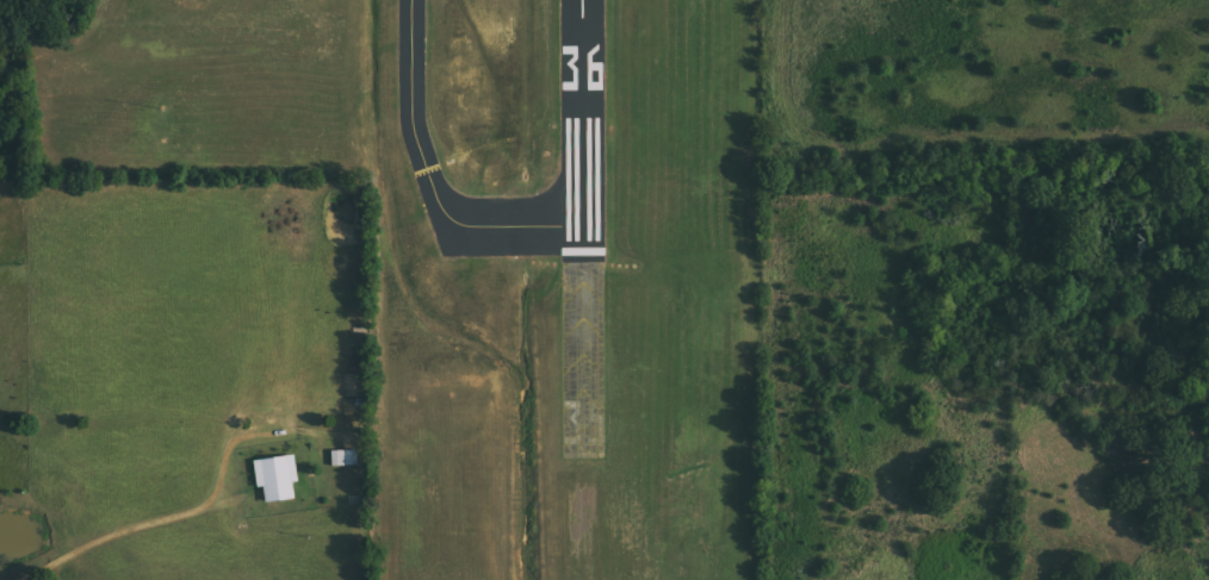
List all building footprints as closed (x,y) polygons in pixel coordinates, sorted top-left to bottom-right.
[(297,500),(296,484),(300,483),(297,456),(257,460),(259,488),(266,488),(268,503),(297,500)]
